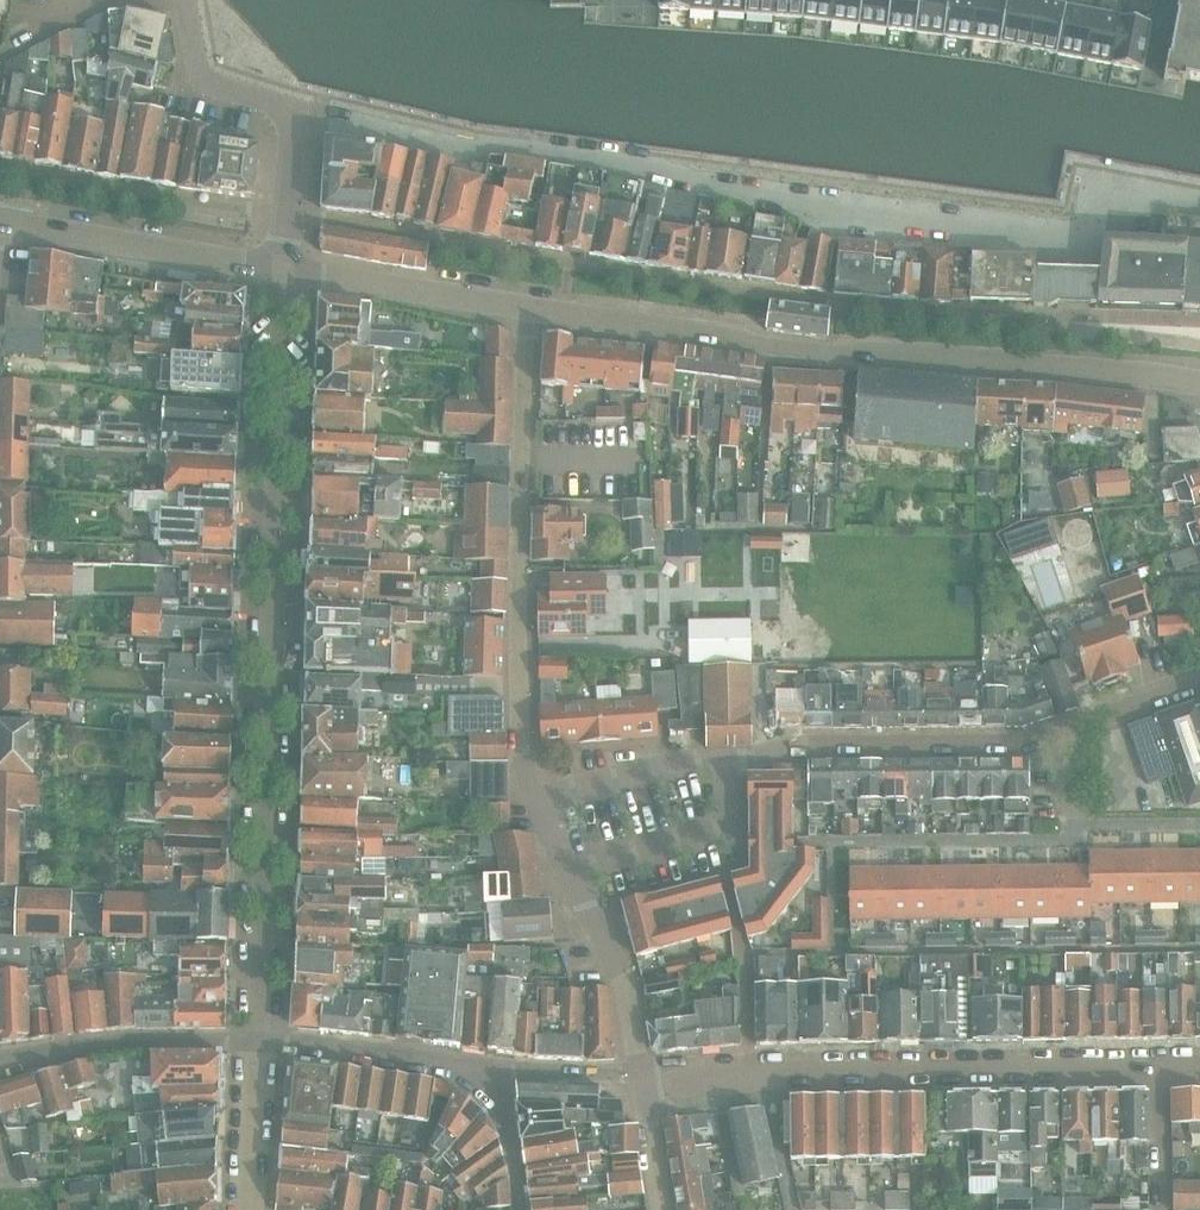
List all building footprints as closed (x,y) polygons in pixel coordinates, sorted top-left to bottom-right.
[(689,0),(659,0),(658,10),(689,12),(689,0)] [(718,0),(689,0),(689,12),(717,14),(718,0)] [(746,0),(718,0),(717,14),(745,16),(746,0)] [(775,0),(746,0),(745,16),(774,18),(775,0)] [(805,0),(775,0),(774,18),(798,19),(803,20),(805,0)] [(803,20),(830,24),(833,0),(805,0),(803,20)] [(830,24),(859,27),(862,0),(833,0),(830,24)] [(891,0),(862,0),(859,27),(887,31),(891,0)] [(920,0),(891,0),(887,31),(915,35),(920,0)] [(915,35),(943,38),(948,0),(920,0),(915,35)] [(943,38),(972,42),(977,0),(948,0),(943,38)] [(1006,0),(977,0),(972,42),(994,45),(999,46),(1006,0)] [(1037,2),(1021,0),(1006,0),(999,46),(1028,50),(1037,2)] [(1176,13),(1178,14),(1169,58),(1168,58),(1164,79),(1185,83),(1186,78),(1199,81),(1199,0),(1179,0),(1176,13)] [(1056,55),(1066,7),(1062,6),(1037,2),(1028,50),(1056,55)] [(1084,61),(1093,12),(1066,7),(1056,55),(1084,61)] [(112,51),(115,51),(114,54),(159,63),(170,66),(172,54),(168,18),(127,8),(111,10),(113,31),(111,32),(112,51)] [(86,22),(87,29),(87,34),(111,32),(113,31),(111,10),(108,11),(86,22)] [(1093,12),(1084,61),(1112,66),(1121,18),(1093,12)] [(1121,18),(1112,66),(1141,72),(1151,24),(1121,18)] [(71,30),(73,58),(73,61),(89,60),(89,58),(87,39),(87,34),(87,29),(71,30)] [(73,58),(71,30),(51,40),(50,57),(73,58)] [(115,51),(112,51),(111,32),(87,34),(87,39),(89,58),(100,61),(100,62),(111,65),(114,54),(115,51)] [(49,61),(50,57),(51,40),(31,50),(29,60),(49,61)] [(13,156),(25,91),(27,74),(29,60),(31,50),(6,62),(5,73),(14,75),(7,111),(0,109),(0,154),(13,156)] [(109,102),(127,105),(132,84),(153,89),(159,63),(114,54),(111,65),(100,62),(100,61),(89,58),(89,60),(87,74),(111,76),(108,101),(109,101),(109,102)] [(47,94),(48,88),(48,81),(40,80),(39,87),(37,94),(25,91),(13,156),(36,161),(47,96),(47,94)] [(63,166),(73,116),(75,94),(60,91),(58,98),(47,96),(36,161),(63,166)] [(126,178),(140,107),(135,106),(135,107),(127,105),(109,102),(105,123),(95,172),(126,178)] [(155,183),(165,111),(140,107),(126,178),(155,183)] [(165,111),(155,183),(181,188),(190,123),(171,119),(165,111)] [(95,172),(105,123),(73,116),(63,166),(95,172)] [(190,123),(181,188),(200,191),(210,128),(190,123)] [(200,191),(254,198),(260,148),(237,145),(239,133),(210,128),(200,191)] [(378,184),(383,147),(384,145),(328,139),(323,208),(371,214),(378,184)] [(400,193),(408,152),(383,147),(378,184),(371,214),(372,214),(371,215),(394,219),(394,217),(399,193),(400,193)] [(415,221),(427,156),(408,152),(400,193),(399,193),(394,217),(415,221)] [(501,239),(503,226),(507,199),(508,193),(505,192),(509,177),(505,176),(505,171),(502,170),(504,157),(490,155),(488,167),(477,235),(501,239)] [(442,229),(454,161),(427,156),(415,221),(414,222),(438,228),(442,229)] [(508,193),(507,199),(529,202),(535,176),(543,177),(545,163),(504,157),(502,170),(505,171),(505,176),(509,177),(505,192),(508,193)] [(454,161),(442,229),(477,235),(488,167),(454,161)] [(562,250),(577,167),(549,163),(537,232),(535,246),(562,250)] [(577,167),(562,250),(590,254),(600,201),(598,201),(602,171),(577,167)] [(600,201),(590,254),(623,260),(644,182),(623,177),(602,171),(598,201),(600,201)] [(648,263),(666,188),(651,183),(644,182),(623,260),(624,260),(648,263)] [(666,188),(648,263),(669,268),(688,270),(694,229),(698,211),(701,197),(686,193),(666,188)] [(701,197),(698,211),(709,214),(712,200),(707,199),(701,197)] [(776,282),(785,219),(756,213),(746,277),(776,282)] [(1144,240),(1107,238),(1103,271),(1062,269),(1038,269),(1034,306),(1052,307),(1066,295),(1075,295),(1086,302),(1199,307),(1199,218),(1168,215),(1168,240),(1144,240)] [(798,286),(804,245),(794,243),(795,238),(798,234),(800,224),(785,219),(776,282),(798,286)] [(427,265),(429,246),(430,244),(323,225),(321,250),(426,269),(427,265)] [(503,226),(501,239),(535,246),(537,232),(503,226)] [(706,273),(712,231),(694,229),(688,270),(706,273)] [(712,231),(706,273),(741,278),(747,236),(712,231)] [(804,245),(798,286),(826,291),(835,240),(809,235),(808,245),(804,245)] [(892,297),(893,257),(881,256),(880,264),(875,263),(876,244),(840,241),(835,293),(892,297)] [(919,300),(922,248),(894,246),(893,257),(892,297),(919,300)] [(953,251),(952,299),(1034,302),(1035,258),(954,247),(954,251),(953,251)] [(952,299),(953,251),(922,248),(919,300),(952,302),(952,299)] [(70,312),(75,258),(75,257),(32,251),(27,307),(45,309),(70,312)] [(75,258),(70,312),(103,315),(104,300),(105,296),(99,296),(104,263),(75,258)] [(183,305),(243,313),(244,290),(185,286),(185,285),(156,282),(155,291),(163,292),(163,293),(184,295),(183,305)] [(163,302),(163,293),(163,292),(155,291),(142,290),(142,296),(146,297),(146,301),(163,302)] [(318,343),(375,346),(419,352),(421,334),(392,330),(392,332),(371,329),(371,324),(370,324),(370,301),(320,295),(318,343)] [(104,300),(103,315),(118,316),(119,301),(104,300)] [(243,313),(183,305),(183,306),(176,305),(176,302),(166,301),(165,319),(173,320),(187,322),(187,326),(242,330),(243,313)] [(830,310),(772,302),(771,301),(769,317),(767,330),(828,338),(830,310)] [(45,309),(27,307),(7,305),(6,330),(44,332),(45,309)] [(173,320),(171,339),(181,340),(181,347),(195,348),(194,356),(240,359),(242,330),(187,326),(187,322),(173,320)] [(487,326),(486,358),(511,357),(512,333),(510,331),(487,326)] [(44,332),(6,330),(5,353),(43,355),(44,332)] [(541,384),(546,385),(563,386),(562,403),(572,404),(574,386),(567,385),(571,340),(572,337),(546,334),(541,384)] [(171,389),(238,394),(240,359),(194,356),(195,348),(181,347),(181,340),(171,339),(136,337),(135,352),(173,354),(171,389)] [(567,385),(574,386),(591,388),(596,343),(593,343),(590,339),(583,338),(579,341),(571,340),(567,385)] [(591,388),(616,390),(620,345),(617,345),(614,341),(608,340),(604,344),(596,343),(591,388)] [(375,346),(318,343),(317,391),(370,393),(370,394),(373,394),(375,346)] [(640,393),(645,349),(645,348),(642,348),(638,343),(632,343),(629,346),(620,345),(616,390),(617,390),(620,395),(630,396),(635,392),(640,393)] [(652,369),(651,383),(651,388),(672,392),(678,348),(655,345),(652,369)] [(678,348),(672,392),(681,393),(680,408),(679,408),(678,437),(698,437),(699,402),(693,402),(694,389),(699,351),(678,348)] [(699,351),(694,389),(715,392),(720,353),(699,351)] [(743,356),(720,353),(715,392),(724,393),(717,445),(737,448),(740,424),(741,424),(742,421),(739,421),(741,409),(736,408),(743,356)] [(759,398),(763,363),(764,359),(743,356),(736,408),(741,409),(739,421),(742,421),(741,424),(760,427),(761,411),(760,411),(761,398),(759,398)] [(481,358),(480,403),(511,402),(511,357),(486,358),(481,358)] [(974,450),(976,425),(978,381),(858,370),(853,439),(974,450)] [(795,420),(798,374),(774,372),(771,426),(784,426),(784,419),(795,420)] [(798,374),(795,420),(795,433),(800,434),(800,429),(818,430),(818,427),(821,375),(798,374)] [(821,375),(818,427),(830,428),(831,421),(842,422),(844,376),(821,375)] [(29,419),(30,381),(0,380),(0,418),(29,419)] [(976,425),(1022,427),(1023,427),(1025,384),(978,381),(976,425)] [(1055,385),(1025,384),(1023,427),(1022,427),(1022,429),(1053,431),(1055,385)] [(1141,433),(1146,395),(1057,385),(1055,385),(1053,431),(1052,432),(1067,433),(1068,424),(1141,433)] [(315,434),(364,435),(365,399),(370,399),(370,394),(370,393),(317,391),(315,434)] [(163,423),(237,428),(238,402),(164,398),(163,423)] [(479,433),(478,442),(510,443),(511,402),(480,403),(447,401),(444,432),(479,433)] [(648,419),(648,405),(634,405),(634,419),(648,419)] [(705,406),(703,427),(719,428),(721,407),(705,406)] [(597,419),(611,419),(611,408),(597,408),(597,419)] [(626,409),(611,408),(611,419),(626,419),(626,409)] [(237,428),(163,423),(163,425),(121,423),(122,413),(97,412),(95,448),(149,451),(162,453),(163,455),(236,458),(237,428)] [(0,418),(0,455),(28,456),(29,419),(0,418)] [(645,425),(633,425),(633,443),(645,443),(645,425)] [(1199,460),(1199,435),(1197,427),(1164,429),(1166,462),(1199,460)] [(364,435),(315,434),(314,455),(375,457),(407,460),(408,448),(380,446),(380,448),(376,448),(377,436),(364,435)] [(476,458),(476,462),(509,464),(510,443),(478,442),(478,444),(466,444),(466,458),(476,458)] [(162,453),(149,451),(148,462),(161,463),(161,467),(167,468),(165,493),(202,494),(203,488),(236,490),(236,458),(163,455),(162,453)] [(0,455),(0,493),(25,493),(25,480),(27,480),(28,456),(0,455)] [(375,457),(314,455),(313,478),(373,480),(375,457)] [(476,462),(475,486),(509,487),(509,464),(476,462)] [(1130,469),(1095,472),(1098,498),(1132,495),(1130,469)] [(1186,475),(1172,487),(1178,504),(1180,504),(1180,505),(1197,505),(1199,503),(1199,470),(1186,475)] [(977,475),(976,493),(991,494),(992,476),(977,475)] [(1091,507),(1084,477),(1057,483),(1065,514),(1091,507)] [(376,519),(399,520),(400,492),(413,493),(412,498),(441,500),(442,485),(373,480),(313,478),(312,516),(376,519)] [(838,483),(838,491),(853,491),(854,484),(838,483)] [(467,485),(466,526),(507,528),(509,487),(475,486),(467,485)] [(202,494),(165,493),(135,492),(134,510),(161,511),(159,545),(202,548),(203,551),(234,553),(236,490),(203,488),(202,494)] [(0,493),(0,530),(30,531),(30,494),(25,494),(25,493),(0,493)] [(737,523),(759,523),(759,494),(738,494),(737,513),(737,522),(737,523)] [(792,494),(790,523),(808,524),(809,495),(792,494)] [(835,529),(837,499),(821,498),(820,528),(835,529)] [(652,500),(622,500),(623,522),(630,522),(631,553),(651,552),(651,571),(664,570),(664,530),(654,530),(652,500)] [(683,503),(672,503),(672,522),(684,522),(683,503)] [(1180,516),(1180,505),(1180,504),(1178,504),(1163,505),(1164,516),(1180,516)] [(786,505),(763,505),(762,526),(786,526),(786,505)] [(1199,545),(1199,509),(1193,511),(1197,523),(1187,526),(1194,547),(1199,545)] [(532,559),(533,559),(564,559),(565,541),(580,541),(580,513),(564,512),(547,511),(545,511),(533,511),(532,559)] [(737,513),(721,513),(721,522),(737,522),(737,513)] [(376,519),(312,516),(311,552),(386,555),(387,541),(375,540),(376,519)] [(1046,519),(1026,527),(1035,553),(1055,546),(1046,519)] [(454,558),(483,560),(506,562),(507,528),(466,526),(455,525),(454,558)] [(0,530),(0,560),(24,561),(25,540),(30,540),(30,531),(0,530)] [(782,538),(752,538),(752,549),(782,549),(782,538)] [(669,559),(711,558),(711,541),(668,542),(669,559)] [(202,548),(159,545),(141,544),(140,566),(182,568),(182,567),(233,568),(234,553),(203,551),(202,548)] [(1194,547),(1170,556),(1175,571),(1199,563),(1194,547)] [(386,555),(311,552),(310,572),(408,576),(409,556),(386,555)] [(54,607),(54,604),(25,603),(26,594),(71,595),(71,570),(72,562),(24,561),(0,560),(0,605),(54,607)] [(482,578),(506,579),(506,562),(483,560),(482,578)] [(188,609),(232,611),(233,568),(182,567),(182,568),(181,590),(188,591),(188,609)] [(408,576),(310,572),(309,603),(363,605),(364,597),(415,599),(416,576),(408,576)] [(587,616),(607,615),(606,576),(560,576),(560,595),(537,595),(538,637),(587,636),(587,616)] [(1121,676),(1126,674),(1124,669),(1139,664),(1125,621),(1151,612),(1138,576),(1102,589),(1112,618),(1070,632),(1087,681),(1093,680),(1095,685),(1100,683),(1106,686),(1118,682),(1121,676)] [(472,608),(505,609),(506,579),(482,578),(473,578),(472,608)] [(232,611),(188,609),(178,609),(178,602),(135,600),(133,636),(138,636),(202,639),(203,632),(232,634),(232,611)] [(407,607),(363,605),(309,603),(306,670),(362,672),(408,674),(409,645),(392,644),(392,642),(389,642),(390,622),(406,623),(407,610),(407,607)] [(0,605),(0,644),(53,646),(54,607),(0,605)] [(505,609),(472,608),(472,620),(466,619),(464,643),(477,646),(476,654),(503,655),(504,622),(505,609)] [(407,610),(406,623),(423,623),(424,611),(407,610)] [(1157,617),(1158,638),(1194,637),(1194,616),(1157,617)] [(749,621),(689,622),(690,665),(750,664),(749,621)] [(1058,653),(1049,630),(1035,636),(1043,659),(1058,653)] [(202,639),(138,636),(138,652),(141,652),(232,657),(232,634),(203,632),(202,639)] [(477,646),(464,643),(462,677),(501,680),(503,655),(476,654),(477,646)] [(120,652),(119,662),(133,663),(134,653),(120,652)] [(232,657),(141,652),(141,663),(166,664),(164,697),(231,700),(232,657)] [(539,660),(539,679),(568,679),(568,660),(539,660)] [(1056,715),(1079,707),(1062,660),(1040,668),(1056,715)] [(676,666),(682,720),(669,720),(669,729),(706,729),(706,746),(752,746),(751,665),(676,666)] [(0,668),(0,711),(31,712),(68,715),(69,696),(63,695),(64,685),(46,684),(45,694),(31,693),(32,668),(0,668)] [(1008,688),(1008,677),(1008,668),(995,669),(995,688),(983,688),(983,727),(1008,727),(1008,688)] [(777,692),(777,727),(805,727),(805,687),(804,679),(796,679),(796,689),(780,689),(780,670),(766,670),(766,692),(777,692)] [(598,701),(600,740),(621,739),(621,736),(631,735),(631,737),(657,735),(656,710),(677,708),(675,671),(652,672),(653,697),(598,701)] [(805,687),(805,727),(834,727),(834,698),(833,671),(819,671),(819,687),(805,687)] [(902,671),(893,671),(893,675),(893,685),(893,692),(893,727),(909,727),(924,727),(925,690),(909,690),(902,690),(902,675),(902,671)] [(940,671),(924,671),(924,680),(940,680),(940,671)] [(382,691),(382,696),(415,697),(416,677),(408,676),(408,674),(362,672),(362,677),(306,676),(303,709),(361,710),(362,690),(382,691)] [(1031,724),(1056,715),(1043,680),(1040,673),(1027,677),(1026,677),(1026,679),(1031,679),(1031,724)] [(1026,679),(1026,677),(1008,677),(1008,688),(1008,727),(1023,727),(1031,724),(1031,679),(1026,679)] [(600,740),(598,701),(556,703),(555,683),(540,682),(541,704),(540,704),(543,742),(570,741),(570,739),(579,738),(580,741),(600,740)] [(954,727),(954,688),(939,688),(939,682),(924,682),(925,690),(924,727),(954,727)] [(983,727),(983,688),(983,682),(954,682),(954,688),(954,727),(983,727)] [(864,687),(834,687),(834,698),(834,727),(863,727),(863,692),(864,687)] [(893,727),(893,692),(863,692),(863,727),(893,727)] [(507,736),(507,734),(503,695),(450,695),(449,722),(432,722),(433,724),(434,726),(434,728),(434,735),(469,735),(507,736)] [(231,700),(164,697),(148,697),(147,710),(175,711),(174,736),(230,738),(231,700)] [(1128,726),(1148,785),(1176,775),(1187,807),(1199,802),(1199,704),(1198,702),(1156,716),(1128,726)] [(303,710),(303,754),(357,754),(359,725),(378,725),(378,710),(361,710),(303,709),(303,710)] [(33,747),(34,722),(0,721),(0,747),(33,747)] [(507,763),(507,736),(469,735),(469,761),(507,763)] [(230,738),(174,736),(165,736),(165,761),(230,763),(230,738)] [(0,747),(0,772),(33,773),(33,747),(0,747)] [(304,756),(302,796),(358,798),(366,798),(367,756),(304,756)] [(1028,833),(1028,799),(1028,759),(1007,760),(1007,813),(1024,813),(1024,818),(1018,818),(1018,833),(1028,833)] [(896,814),(901,814),(907,814),(907,800),(906,760),(882,761),(883,800),(896,800),(896,814)] [(920,805),(932,805),(932,760),(906,760),(907,800),(920,800),(920,805)] [(932,813),(957,812),(957,760),(932,760),(932,805),(932,813)] [(981,760),(957,760),(957,812),(957,814),(969,814),(969,809),(967,808),(967,803),(966,803),(966,799),(981,799),(981,760)] [(1003,833),(1003,813),(1007,813),(1007,760),(981,760),(981,799),(992,799),(992,804),(990,804),(991,813),(994,813),(994,833),(1003,833)] [(164,786),(230,790),(230,763),(165,761),(164,786)] [(468,804),(471,804),(508,805),(507,763),(469,761),(468,804)] [(808,778),(808,815),(809,815),(809,814),(823,814),(823,804),(834,804),(834,790),(834,761),(809,761),(809,778),(808,778)] [(845,799),(858,799),(858,761),(834,761),(834,790),(845,790),(845,799)] [(883,809),(883,800),(882,761),(858,761),(858,799),(858,815),(868,814),(868,808),(883,809)] [(773,773),(748,774),(748,800),(750,800),(750,837),(749,837),(749,851),(751,851),(751,871),(732,875),(748,937),(768,932),(814,871),(814,850),(793,850),(793,836),(791,836),(791,799),(793,799),(793,773),(793,764),(773,764),(773,773)] [(0,774),(0,812),(19,812),(20,811),(20,804),(38,804),(39,774),(0,774)] [(127,784),(125,820),(165,825),(165,841),(162,841),(162,849),(187,851),(188,823),(229,825),(230,790),(164,786),(156,785),(156,786),(127,784)] [(301,830),(382,833),(398,833),(398,819),(357,817),(358,798),(302,796),(301,825),(301,830)] [(483,834),(494,834),(508,835),(508,805),(471,804),(470,817),(483,817),(483,834)] [(19,844),(19,853),(38,854),(38,837),(25,837),(25,835),(26,821),(26,811),(20,811),(19,812),(0,812),(0,829),(19,828),(19,844)] [(841,835),(858,835),(858,819),(841,819),(841,835)] [(26,821),(25,835),(40,835),(40,821),(26,821)] [(963,834),(980,834),(979,822),(963,822),(963,834)] [(144,841),(143,881),(171,883),(172,865),(172,859),(228,860),(229,825),(188,823),(187,851),(162,849),(162,841),(144,841)] [(920,824),(907,824),(907,834),(920,834),(920,824)] [(955,824),(947,825),(947,834),(955,834),(955,824)] [(0,829),(0,843),(19,844),(19,828),(0,829)] [(385,857),(420,857),(420,847),(382,847),(382,833),(301,830),(300,855),(385,857)] [(494,834),(497,857),(536,857),(533,835),(508,835),(494,834)] [(0,843),(0,857),(19,857),(19,853),(19,844),(0,843)] [(1090,851),(1090,866),(1091,901),(1101,901),(1101,902),(1121,902),(1120,851),(1090,851)] [(1139,901),(1150,900),(1150,851),(1120,851),(1121,902),(1139,902),(1139,901)] [(1161,902),(1180,902),(1180,851),(1150,851),(1150,900),(1161,900),(1161,902)] [(1199,900),(1199,851),(1180,851),(1180,902),(1199,902),(1199,900)] [(300,855),(299,875),(385,878),(385,857),(300,855)] [(19,857),(0,857),(0,871),(18,871),(19,857)] [(497,857),(500,874),(538,875),(536,857),(497,857)] [(172,859),(172,865),(182,866),(180,889),(166,889),(166,895),(151,894),(150,896),(151,896),(227,897),(228,860),(172,859)] [(27,860),(27,871),(38,871),(38,861),(27,860)] [(969,867),(970,919),(990,919),(990,918),(1000,918),(999,866),(969,867)] [(999,866),(1000,918),(1012,917),(1012,919),(1029,919),(1029,866),(999,866)] [(1029,866),(1029,919),(1051,918),(1051,917),(1059,917),(1059,866),(1029,866)] [(1090,866),(1059,866),(1059,917),(1071,917),(1071,918),(1091,918),(1091,901),(1090,866)] [(881,919),(880,867),(850,868),(850,920),(871,920),(871,919),(881,919)] [(880,867),(881,919),(892,919),(892,920),(910,920),(910,867),(880,867)] [(910,867),(910,920),(930,920),(930,918),(940,918),(939,867),(910,867)] [(939,867),(940,918),(952,918),(952,919),(970,919),(969,867),(939,867)] [(18,871),(0,871),(0,886),(18,886),(18,871)] [(486,899),(465,900),(466,914),(477,913),(489,912),(489,913),(502,912),(501,901),(542,901),(539,883),(538,875),(500,874),(488,874),(485,874),(486,899)] [(299,875),(297,917),(384,922),(404,923),(418,923),(419,923),(419,914),(419,910),(384,909),(385,878),(299,875)] [(50,892),(73,892),(73,891),(77,891),(78,880),(51,879),(50,892)] [(731,929),(718,879),(648,898),(648,896),(622,903),(636,956),(662,949),(661,948),(731,929)] [(73,892),(50,892),(17,891),(16,936),(29,937),(45,937),(64,938),(71,937),(73,892)] [(151,896),(150,896),(104,894),(103,936),(150,938),(150,939),(190,940),(226,941),(227,897),(151,896)] [(829,898),(828,898),(814,898),(815,934),(792,934),(792,949),(829,948),(829,898)] [(490,942),(504,941),(552,940),(549,900),(542,901),(501,901),(502,912),(489,913),(489,915),(482,916),(484,937),(489,937),(490,942)] [(419,914),(419,923),(419,924),(443,924),(444,914),(419,914)] [(297,917),(296,944),(349,946),(350,933),(384,935),(384,922),(297,917)] [(418,943),(418,923),(404,923),(403,943),(418,943)] [(1090,932),(1090,945),(1106,945),(1105,931),(1090,932)] [(1135,931),(1135,944),(1150,944),(1150,931),(1135,931)] [(1165,931),(1150,931),(1150,944),(1165,944),(1165,931)] [(1075,932),(1060,933),(1060,945),(1075,945),(1075,932)] [(985,933),(985,946),(1000,946),(1000,933),(985,933)] [(1015,933),(1000,933),(1000,946),(1015,946),(1015,933)] [(1060,933),(1045,933),(1045,945),(1060,945),(1060,933)] [(896,934),(881,935),(881,947),(896,946),(896,934)] [(940,934),(925,934),(925,947),(941,947),(940,934)] [(955,934),(940,934),(941,947),(956,946),(955,934)] [(866,947),(881,947),(881,935),(866,935),(866,947)] [(29,986),(29,952),(29,948),(29,937),(16,936),(0,936),(0,1039),(0,1041),(29,1039),(29,986)] [(45,950),(45,937),(29,937),(29,948),(39,947),(40,951),(45,950)] [(67,969),(65,942),(64,938),(45,937),(45,950),(56,949),(59,979),(46,980),(46,986),(46,1037),(74,1034),(73,1028),(69,987),(69,985),(68,972),(67,969)] [(190,940),(150,939),(150,942),(154,942),(154,956),(180,956),(180,973),(191,972),(191,979),(225,981),(226,946),(189,945),(190,940)] [(67,969),(88,967),(86,940),(65,942),(67,969)] [(294,983),(336,986),(343,986),(345,966),(353,966),(353,946),(349,946),(296,944),(294,983)] [(460,1046),(468,953),(406,947),(404,961),(402,986),(401,996),(397,1039),(460,1047),(460,1046)] [(460,1046),(487,1051),(496,947),(468,947),(468,953),(460,1046)] [(496,947),(487,1051),(516,1055),(518,1015),(521,982),(514,981),(516,961),(556,964),(552,948),(516,947),(496,947)] [(700,954),(702,964),(716,961),(714,951),(700,954)] [(1091,966),(1091,954),(1069,954),(1070,966),(1091,966)] [(1117,971),(1117,954),(1106,954),(1105,971),(1117,971)] [(1117,954),(1117,971),(1127,971),(1127,954),(1117,954)] [(968,978),(967,955),(919,956),(919,973),(921,1041),(959,1041),(958,978),(968,978)] [(981,955),(967,955),(968,978),(981,977),(981,955)] [(849,1042),(877,1042),(876,995),(876,957),(846,957),(846,972),(862,972),(862,998),(848,998),(849,1042)] [(757,958),(757,985),(757,1043),(800,1043),(800,983),(798,983),(779,983),(779,958),(757,958)] [(849,1042),(848,998),(848,983),(809,983),(809,958),(798,958),(798,983),(800,983),(800,1043),(849,1042)] [(668,975),(697,969),(695,959),(666,965),(668,975)] [(402,986),(404,961),(389,961),(386,985),(402,986)] [(81,971),(68,972),(69,985),(82,984),(81,971)] [(692,971),(641,981),(644,997),(681,989),(681,986),(694,984),(692,971)] [(191,972),(180,973),(180,974),(179,974),(178,986),(204,986),(204,1007),(225,1007),(225,981),(191,979),(191,972)] [(1073,972),(1065,973),(1067,1040),(1091,1040),(1091,988),(1073,988),(1073,972)] [(877,1042),(921,1041),(919,973),(911,973),(911,994),(876,995),(877,1042)] [(1023,990),(1023,999),(1022,1040),(1067,1040),(1065,973),(1054,973),(1054,990),(1023,990)] [(133,986),(146,986),(146,974),(133,974),(133,975),(133,986)] [(972,1000),(973,1041),(1022,1040),(1023,999),(1018,999),(1018,974),(1004,975),(1003,987),(983,987),(983,1000),(972,1000)] [(1143,976),(1143,992),(1144,1039),(1172,1039),(1171,974),(1156,974),(1156,976),(1143,976)] [(1196,1039),(1195,987),(1174,988),(1174,974),(1171,974),(1172,1039),(1196,1039)] [(103,993),(103,1030),(108,1030),(133,1028),(133,986),(133,975),(103,975),(104,993),(103,993)] [(1117,1040),(1117,976),(1115,976),(1115,987),(1105,988),(1091,988),(1091,992),(1091,1040),(1117,1040)] [(1127,976),(1117,976),(1117,1040),(1144,1039),(1143,992),(1127,991),(1127,976)] [(293,1026),(321,1029),(322,1006),(335,1007),(335,996),(336,986),(294,983),(293,1026)] [(29,986),(29,1039),(46,1037),(46,986),(29,986)] [(176,998),(174,998),(145,998),(146,986),(133,986),(133,1028),(136,1027),(136,1028),(175,1028),(176,998)] [(204,986),(178,986),(178,987),(174,986),(174,998),(176,998),(175,1028),(225,1028),(225,1007),(204,1007),(204,986)] [(724,1003),(695,1005),(701,1049),(740,1045),(739,1014),(739,986),(723,987),(724,1003)] [(588,989),(584,1061),(612,1060),(609,988),(588,989)] [(538,1016),(535,1058),(560,1060),(563,990),(540,989),(538,1016)] [(563,990),(560,1060),(584,1061),(588,989),(583,989),(583,990),(569,990),(563,990)] [(322,1006),(321,1029),(359,1034),(362,993),(345,992),(345,996),(335,996),(335,1007),(322,1006)] [(75,996),(78,1033),(103,1030),(103,993),(98,994),(75,996)] [(397,1039),(401,996),(362,993),(359,1034),(397,1039)] [(681,1021),(647,1024),(652,1049),(658,1054),(701,1049),(695,1005),(683,1006),(680,1011),(681,1021)] [(523,1015),(518,1015),(516,1055),(535,1058),(538,1016),(523,1015)] [(135,1113),(144,1113),(158,1113),(220,1112),(220,1108),(221,1107),(222,1051),(218,1051),(218,1052),(151,1052),(152,1078),(133,1078),(133,1094),(134,1094),(135,1113)] [(80,1101),(84,1121),(95,1119),(92,1098),(85,1100),(84,1096),(80,1097),(77,1088),(97,1083),(92,1058),(62,1066),(73,1103),(80,1101)] [(330,1130),(334,1106),(340,1065),(297,1058),(288,1064),(286,1083),(283,1125),(330,1130)] [(334,1106),(358,1109),(364,1068),(340,1065),(334,1106)] [(34,1075),(42,1102),(47,1117),(67,1111),(68,1122),(84,1121),(80,1101),(73,1103),(62,1066),(34,1074),(34,1075)] [(358,1109),(382,1112),(388,1072),(364,1068),(358,1109)] [(382,1112),(406,1116),(412,1076),(388,1072),(382,1112)] [(42,1102),(34,1075),(14,1081),(22,1108),(24,1108),(42,1102)] [(435,1079),(412,1076),(406,1116),(430,1119),(434,1091),(435,1079)] [(434,1091),(452,1097),(456,1088),(435,1079),(434,1091)] [(26,1122),(24,1108),(22,1108),(14,1081),(0,1085),(0,1109),(6,1129),(26,1127),(26,1122)] [(517,1083),(519,1106),(564,1111),(566,1133),(574,1132),(572,1122),(599,1124),(600,1100),(600,1086),(517,1083)] [(430,1146),(438,1153),(434,1156),(437,1160),(445,1155),(483,1111),(456,1088),(452,1097),(440,1125),(430,1146)] [(1092,1142),(1093,1142),(1092,1092),(1064,1093),(1064,1142),(1079,1142),(1080,1154),(1092,1153),(1092,1146),(1092,1142)] [(1108,1161),(1120,1161),(1120,1144),(1120,1092),(1092,1092),(1093,1142),(1108,1142),(1108,1161)] [(1149,1175),(1149,1092),(1120,1092),(1120,1144),(1135,1144),(1136,1170),(1143,1170),(1143,1175),(1149,1175)] [(1173,1092),(1173,1128),(1181,1128),(1181,1123),(1190,1123),(1191,1134),(1199,1134),(1199,1092),(1173,1092)] [(1026,1093),(982,1094),(983,1178),(996,1177),(996,1163),(998,1163),(998,1146),(998,1131),(1010,1131),(1011,1145),(1011,1153),(1027,1152),(1026,1093)] [(1059,1093),(1031,1093),(1031,1168),(1046,1168),(1046,1138),(1059,1138),(1059,1093)] [(926,1158),(925,1094),(899,1095),(900,1100),(894,1100),(894,1095),(845,1095),(845,1100),(840,1100),(840,1095),(791,1096),(791,1104),(784,1104),(784,1145),(791,1145),(791,1160),(926,1158)] [(983,1178),(982,1094),(947,1094),(947,1106),(931,1106),(932,1132),(948,1131),(948,1132),(969,1132),(969,1178),(983,1178)] [(605,1124),(605,1128),(608,1128),(626,1125),(622,1101),(600,1100),(599,1124),(605,1124)] [(564,1111),(519,1106),(522,1139),(566,1133),(564,1111)] [(744,1186),(779,1178),(765,1110),(729,1113),(744,1186)] [(445,1155),(454,1169),(498,1140),(498,1139),(483,1111),(445,1155)] [(134,1133),(127,1133),(128,1146),(156,1144),(219,1140),(219,1137),(220,1137),(220,1112),(158,1113),(144,1113),(135,1113),(136,1133),(134,1133)] [(708,1128),(707,1115),(664,1120),(669,1152),(703,1145),(702,1138),(694,1139),(692,1130),(708,1128)] [(597,1151),(607,1154),(610,1154),(608,1128),(605,1128),(605,1124),(599,1124),(572,1122),(574,1132),(576,1143),(594,1141),(595,1151),(597,1151)] [(35,1152),(49,1151),(47,1124),(33,1125),(35,1152)] [(638,1124),(626,1125),(608,1128),(610,1154),(638,1153),(638,1124)] [(327,1152),(327,1149),(330,1130),(283,1125),(282,1147),(280,1147),(327,1152)] [(525,1166),(597,1151),(595,1151),(594,1141),(576,1143),(574,1132),(566,1133),(522,1139),(525,1166)] [(156,1144),(128,1146),(130,1172),(218,1166),(218,1164),(219,1164),(219,1140),(156,1144)] [(498,1140),(454,1169),(451,1172),(460,1186),(504,1158),(498,1140)] [(1173,1143),(1173,1156),(1183,1156),(1183,1142),(1173,1143)] [(710,1175),(706,1149),(712,1148),(711,1144),(703,1145),(669,1152),(674,1182),(710,1175)] [(351,1155),(420,1163),(425,1155),(352,1146),(351,1155)] [(350,1152),(327,1149),(327,1152),(280,1147),(278,1170),(337,1176),(347,1177),(348,1168),(350,1152)] [(525,1168),(526,1180),(581,1173),(584,1176),(590,1176),(588,1162),(604,1161),(604,1156),(613,1155),(614,1174),(641,1172),(638,1154),(638,1153),(610,1154),(607,1154),(597,1151),(525,1166),(525,1168)] [(614,1174),(613,1155),(604,1156),(604,1161),(588,1162),(590,1176),(590,1177),(614,1174)] [(27,1156),(15,1157),(24,1182),(36,1181),(27,1156)] [(466,1204),(464,1201),(476,1191),(481,1197),(485,1193),(509,1177),(504,1158),(460,1186),(454,1192),(461,1200),(459,1201),(459,1208),(467,1208),(466,1204)] [(218,1200),(218,1166),(130,1172),(124,1173),(111,1174),(112,1191),(148,1187),(148,1184),(157,1183),(159,1206),(179,1205),(217,1203),(217,1200),(218,1200)] [(361,1190),(358,1190),(359,1186),(367,1188),(372,1168),(353,1166),(353,1169),(348,1168),(347,1177),(337,1176),(332,1209),(358,1209),(361,1190)] [(442,1204),(441,1204),(443,1192),(429,1189),(435,1174),(424,1166),(422,1171),(417,1188),(413,1209),(441,1209),(442,1204)] [(332,1209),(337,1176),(278,1170),(278,1171),(279,1171),(276,1203),(277,1204),(276,1209),(303,1209),(303,1207),(332,1209)] [(609,1196),(644,1193),(641,1172),(614,1174),(590,1177),(590,1176),(584,1176),(581,1173),(526,1180),(527,1182),(530,1200),(579,1197),(578,1188),(608,1186),(609,1196)] [(910,1174),(898,1174),(898,1189),(910,1189),(910,1174)] [(713,1207),(713,1203),(716,1203),(710,1175),(674,1182),(679,1209),(693,1209),(713,1207)] [(487,1208),(511,1206),(509,1177),(485,1193),(487,1208)] [(83,1181),(68,1182),(69,1195),(84,1194),(83,1181)] [(390,1209),(413,1209),(417,1188),(417,1187),(394,1183),(393,1193),(390,1209)] [(1174,1209),(1199,1209),(1199,1183),(1174,1183),(1174,1209)] [(393,1193),(367,1188),(364,1209),(390,1209),(393,1193)] [(856,1192),(831,1193),(832,1209),(856,1209),(856,1192)] [(910,1192),(886,1192),(886,1209),(910,1209),(910,1192)] [(802,1209),(817,1209),(816,1193),(798,1193),(802,1209)] [(730,1194),(717,1197),(718,1206),(732,1203),(730,1194)] [(587,1209),(586,1197),(579,1197),(530,1200),(530,1202),(531,1209),(587,1209)] [(1121,1197),(1121,1198),(1121,1209),(1149,1209),(1149,1197),(1121,1197)] [(1031,1201),(1031,1209),(1064,1209),(1064,1198),(1031,1198),(1031,1201)] [(1064,1198),(1064,1209),(1092,1209),(1092,1198),(1064,1198)] [(1092,1198),(1092,1209),(1121,1209),(1121,1198),(1119,1198),(1092,1198)] [(59,1202),(59,1209),(68,1209),(67,1201),(59,1202)] [(996,1209),(1031,1209),(1031,1201),(996,1201),(996,1209)]
